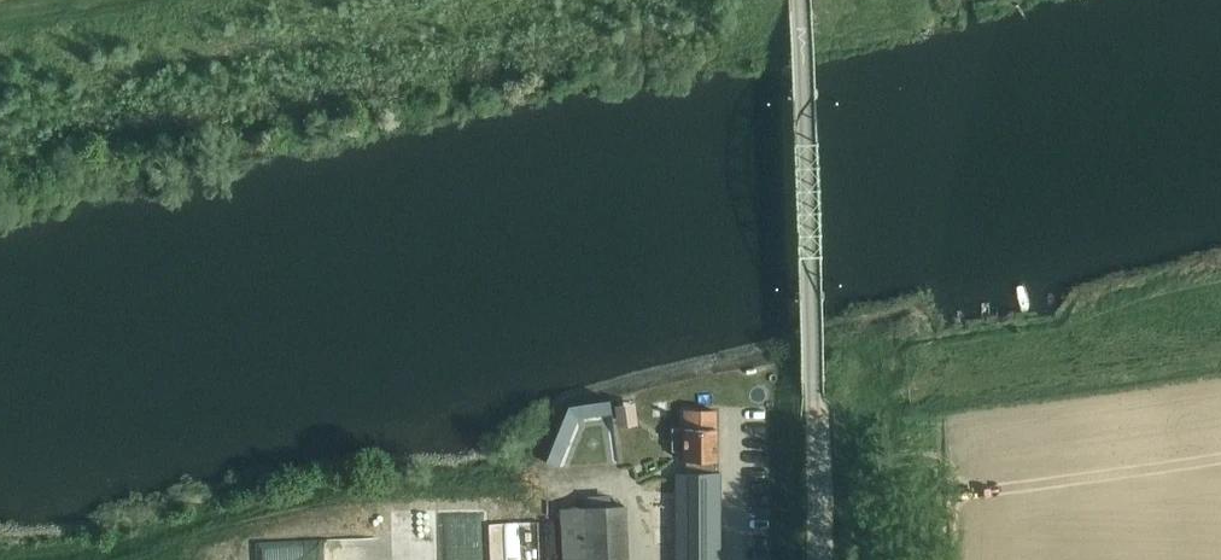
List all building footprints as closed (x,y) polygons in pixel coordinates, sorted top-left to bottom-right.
[(573,437),(586,436),(584,414),(611,411),(609,395),(568,400),(573,437)] [(634,396),(615,401),(620,424),(640,419),(634,396)] [(720,472),(715,472),(714,460),(716,460),(716,411),(685,411),(685,427),(685,449),(685,474),(687,474),(687,486),(676,486),(676,559),(720,559),(720,472)] [(685,449),(685,427),(672,427),(672,449),(685,449)] [(533,488),(557,477),(551,465),(527,476),(533,488)] [(627,502),(565,505),(568,559),(557,559),(630,559),(627,502)] [(493,521),(493,559),(542,559),(541,520),(493,521)] [(246,559),(269,559),(269,550),(246,550),(246,559)]
